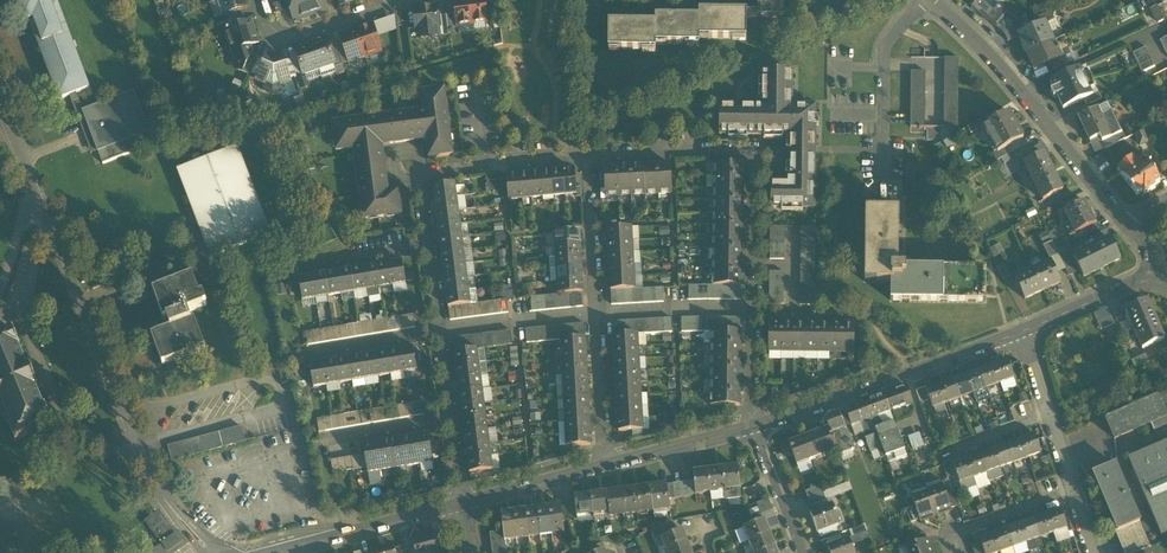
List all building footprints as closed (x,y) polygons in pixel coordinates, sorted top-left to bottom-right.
[(59,100),(70,96),(76,93),(90,88),(58,2),(52,4),(50,0),(15,0),(24,24),(30,21),(59,100)] [(213,2),(210,3),(215,18),(220,16),(224,15),(219,0),(213,0),(213,2)] [(224,15),(235,11),(247,7),(245,0),(219,0),(224,15)] [(276,12),(290,8),(287,0),(272,0),(276,12)] [(294,21),(327,10),(324,0),(287,0),(290,8),(294,21)] [(473,24),(470,0),(455,0),(456,14),(458,26),(459,26),(473,24)] [(473,24),(487,22),(486,11),(488,7),(485,5),(484,0),(470,0),(473,24)] [(785,18),(785,0),(758,0),(758,13),(758,17),(785,18)] [(1004,34),(1022,26),(998,6),(994,11),(981,0),(978,0),(976,2),(971,7),(972,8),(1004,34)] [(1043,2),(1049,10),(1057,4),(1053,0),(1046,0),(1043,2)] [(1046,9),(1040,1),(1032,8),(1038,16),(1046,9)] [(1149,10),(1157,24),(1165,20),(1157,6),(1149,10)] [(420,36),(423,38),(427,38),(429,35),(429,33),(438,32),(437,26),(441,26),(439,16),(438,7),(429,8),(429,7),(423,8),(423,9),(414,10),(416,29),(419,29),(420,36)] [(169,8),(160,10),(163,18),(172,16),(169,8)] [(489,12),(491,24),(500,23),(498,9),(491,10),(489,12)] [(223,23),(230,20),(237,18),(235,11),(224,15),(220,16),(223,23)] [(608,50),(656,50),(656,44),(699,45),(699,39),(746,39),(747,17),(747,13),(699,12),(699,18),(656,18),(656,24),(609,23),(608,50)] [(446,15),(448,29),(459,28),(459,26),(458,26),(456,14),(446,15)] [(441,26),(441,30),(448,29),(446,15),(439,16),(441,26)] [(244,16),(237,18),(230,20),(232,27),(246,22),(244,16)] [(395,16),(374,23),(379,36),(397,31),(395,16)] [(238,70),(243,72),(252,54),(253,52),(251,46),(259,43),(252,21),(246,22),(232,27),(225,30),(238,70)] [(1020,36),(1028,53),(1054,41),(1049,31),(1046,32),(1043,25),(1046,24),(1045,23),(1025,32),(1019,35),(1020,36)] [(372,25),(356,30),(365,57),(381,52),(372,25)] [(1025,32),(1022,26),(1004,34),(1008,42),(1020,36),(1019,35),(1025,32)] [(349,63),(365,57),(356,30),(340,36),(343,42),(349,63)] [(327,40),(311,45),(319,68),(333,64),(335,63),(329,47),(327,40)] [(1057,48),(1054,41),(1028,53),(1036,70),(1050,64),(1061,58),(1061,57),(1058,59),(1055,52),(1059,50),(1058,48),(1057,48)] [(343,42),(336,45),(343,65),(349,63),(343,42)] [(305,73),(319,68),(311,45),(295,51),(298,57),(303,74),(305,73)] [(334,68),(343,65),(336,45),(329,47),(335,63),(333,64),(334,68)] [(1133,54),(1142,73),(1155,67),(1146,48),(1133,54)] [(911,58),(925,58),(925,50),(911,50),(911,58)] [(1075,51),(1065,56),(1069,65),(1079,60),(1075,51)] [(250,76),(252,73),(259,58),(252,54),(243,72),(250,76)] [(267,83),(273,86),(280,84),(280,85),(291,81),(290,79),(284,62),(282,55),(275,57),(269,54),(266,61),(258,77),(257,79),(267,84),(267,83)] [(1053,72),(1069,65),(1065,56),(1061,58),(1050,64),(1053,72)] [(291,60),(297,77),(298,80),(306,77),(305,73),(303,74),(298,57),(291,60)] [(266,61),(259,58),(252,73),(258,77),(266,61)] [(944,128),(958,128),(959,59),(945,58),(944,128)] [(290,79),(297,77),(291,60),(284,62),(290,79)] [(319,68),(322,77),(322,78),(336,74),(334,68),(333,64),(319,68)] [(334,68),(336,74),(340,75),(345,73),(343,65),(334,68)] [(305,73),(306,77),(308,82),(322,77),(319,68),(305,73)] [(1057,97),(1063,110),(1084,100),(1093,96),(1092,95),(1090,90),(1091,90),(1083,73),(1082,73),(1080,68),(1050,82),(1054,90),(1050,92),(1054,98),(1057,97)] [(791,135),(790,146),(814,146),(815,107),(803,107),(803,115),(795,115),(795,111),(790,111),(790,108),(791,108),(791,107),(791,71),(763,71),(762,107),(720,106),(719,135),(791,135)] [(925,128),(926,72),(911,72),(910,128),(925,128)] [(308,82),(306,77),(298,80),(301,90),(310,87),(308,82)] [(243,83),(235,79),(231,86),(240,90),(243,83)] [(351,89),(348,81),(343,83),(341,87),(343,92),(351,89)] [(282,91),(280,85),(280,84),(273,86),(267,83),(267,84),(264,90),(273,94),(282,91)] [(423,111),(419,112),(423,140),(427,139),(429,158),(453,155),(451,143),(447,144),(446,137),(450,136),(449,126),(446,126),(445,119),(448,119),(447,108),(442,109),(441,101),(446,101),(444,89),(421,92),(423,111)] [(83,111),(102,162),(127,153),(122,142),(149,132),(134,92),(83,111)] [(1084,100),(1087,107),(1089,106),(1102,99),(1099,92),(1092,95),(1093,96),(1084,100)] [(102,162),(83,111),(76,93),(70,96),(96,165),(102,162)] [(303,95),(294,98),(297,108),(306,105),(303,95)] [(1108,105),(1099,109),(1103,116),(1110,113),(1120,133),(1121,132),(1108,105)] [(1092,111),(1089,106),(1087,107),(1076,112),(1079,117),(1092,111)] [(803,107),(791,107),(791,108),(790,108),(790,111),(795,111),(795,115),(803,115),(803,107)] [(1100,137),(1102,143),(1113,138),(1122,134),(1121,132),(1120,133),(1110,113),(1103,116),(1101,117),(1097,110),(1097,109),(1092,111),(1079,117),(1090,141),(1100,137)] [(412,141),(423,140),(419,112),(408,113),(412,141)] [(997,152),(998,153),(1005,149),(1023,139),(1009,112),(992,121),(983,126),(983,127),(997,152)] [(395,143),(412,141),(408,113),(392,115),(389,116),(387,114),(386,116),(364,119),(363,118),(361,119),(338,122),(339,131),(334,131),(335,142),(340,142),(341,150),(358,148),(379,145),(382,145),(382,140),(389,139),(389,144),(395,143)] [(967,127),(971,134),(983,127),(983,126),(992,121),(989,115),(967,127)] [(1135,135),(1140,146),(1149,142),(1144,131),(1143,131),(1135,135)] [(1113,138),(1102,143),(1105,149),(1125,140),(1122,134),(1113,138)] [(951,137),(943,142),(947,149),(955,144),(951,137)] [(1096,153),(1105,149),(1102,143),(1100,137),(1090,141),(1096,153)] [(379,151),(379,145),(358,148),(358,154),(355,154),(356,165),(361,165),(363,178),(358,179),(359,190),(363,190),(363,195),(360,196),(363,219),(371,218),(370,215),(377,214),(378,217),(387,216),(386,213),(393,212),(394,215),(402,214),(399,191),(385,192),(384,187),(388,187),(383,150),(379,151)] [(814,154),(814,146),(790,146),(790,154),(814,154)] [(181,170),(213,256),(268,235),(235,149),(181,170)] [(992,155),(996,162),(1009,155),(1005,149),(998,153),(997,152),(992,155)] [(814,208),(814,154),(790,154),(790,180),(798,180),(797,184),(790,184),(771,184),(771,207),(814,208)] [(1024,164),(1043,201),(1063,191),(1044,154),(1024,164)] [(1117,169),(1137,196),(1143,192),(1144,194),(1156,188),(1155,186),(1160,183),(1153,170),(1149,164),(1151,162),(1146,156),(1137,162),(1133,157),(1117,169)] [(714,164),(714,176),(743,176),(743,164),(714,164)] [(645,194),(658,194),(657,165),(643,166),(645,194)] [(670,165),(657,165),(658,194),(672,193),(670,165)] [(632,195),(645,194),(643,166),(630,167),(632,195)] [(608,196),(619,196),(617,167),(604,168),(605,196),(606,196),(606,197),(608,197),(608,196)] [(619,196),(632,195),(630,167),(617,167),(619,196)] [(575,170),(563,171),(565,195),(577,194),(576,188),(575,170)] [(554,196),(565,195),(563,171),(552,172),(554,196)] [(543,197),(554,196),(552,172),(541,173),(543,197)] [(532,198),(543,197),(541,173),(529,174),(532,198)] [(520,199),(532,198),(529,174),(518,176),(520,199)] [(509,200),(520,199),(518,176),(507,177),(509,200)] [(742,189),(743,176),(714,176),(714,188),(742,189)] [(489,181),(486,186),(487,193),(498,192),(497,180),(489,181)] [(433,186),(434,200),(457,197),(455,183),(433,186)] [(742,201),(742,189),(714,188),(714,200),(742,201)] [(464,196),(457,197),(458,210),(465,209),(464,196)] [(436,213),(458,210),(457,197),(434,200),(436,213)] [(742,213),(742,201),(714,200),(714,212),(742,213)] [(1069,222),(1075,234),(1081,231),(1096,224),(1095,223),(1084,201),(1064,212),(1069,222)] [(503,209),(493,210),(494,219),(504,218),(503,209)] [(436,213),(438,226),(460,224),(458,210),(436,213)] [(891,301),(986,302),(986,269),(899,268),(899,211),(866,211),(865,282),(891,282),(891,301)] [(742,225),(742,213),(714,212),(713,224),(742,225)] [(1064,225),(1070,237),(1075,234),(1069,222),(1064,225)] [(1081,231),(1083,237),(1100,228),(1097,222),(1095,223),(1096,224),(1081,231)] [(462,237),(469,236),(468,223),(460,224),(462,237)] [(504,223),(494,224),(495,232),(504,231),(504,223)] [(438,226),(440,240),(462,237),(460,224),(438,226)] [(742,237),(742,225),(713,224),(713,236),(742,237)] [(639,227),(631,228),(632,240),(639,240),(640,240),(639,227)] [(669,227),(659,227),(659,236),(670,236),(669,227)] [(607,229),(608,242),(632,240),(631,228),(607,229)] [(555,233),(556,246),(580,244),(579,231),(555,233)] [(1038,236),(1043,246),(1052,241),(1047,231),(1038,236)] [(507,232),(495,233),(496,242),(508,241),(507,232)] [(1057,250),(1068,244),(1063,235),(1052,240),(1057,250)] [(464,250),(472,249),(470,236),(469,236),(462,237),(464,250)] [(742,249),(742,237),(713,236),(713,249),(742,249)] [(440,240),(441,253),(464,250),(462,237),(440,240)] [(1079,270),(1083,278),(1120,260),(1110,239),(1074,257),(1073,257),(1079,270)] [(608,242),(609,254),(632,252),(632,240),(608,242)] [(1050,258),(1059,254),(1052,241),(1043,246),(1050,259),(1050,258)] [(989,249),(994,259),(1005,252),(1000,243),(989,249)] [(556,246),(557,258),(580,256),(580,244),(556,246)] [(1057,250),(1059,254),(1066,270),(1068,276),(1079,270),(1073,257),(1074,257),(1068,244),(1057,250)] [(465,264),(474,263),(472,249),(464,250),(465,264)] [(741,261),(742,249),(713,249),(713,261),(741,261)] [(441,253),(443,267),(465,264),(464,250),(441,253)] [(499,251),(499,259),(507,259),(507,250),(499,251)] [(609,254),(609,266),(633,265),(632,252),(609,254)] [(640,252),(632,252),(633,265),(641,264),(640,252)] [(1051,262),(1057,274),(1066,270),(1059,254),(1050,258),(1051,262)] [(580,256),(557,258),(557,270),(581,268),(580,256)] [(1033,270),(1042,266),(1038,257),(1029,261),(1033,270)] [(507,259),(499,260),(500,268),(508,267),(507,259)] [(403,261),(389,263),(393,285),(406,283),(403,261)] [(741,273),(741,261),(713,261),(713,273),(741,273)] [(1042,266),(1033,270),(1043,291),(1061,283),(1057,274),(1051,262),(1042,266)] [(380,287),(393,285),(389,263),(376,265),(380,287)] [(467,277),(474,276),(476,276),(474,263),(465,264),(467,277)] [(443,267),(445,280),(467,277),(465,264),(443,267)] [(642,264),(641,264),(633,265),(634,277),(642,276),(642,264)] [(997,268),(1004,280),(1010,277),(1003,264),(997,268)] [(367,289),(380,287),(376,265),(364,267),(367,289)] [(609,266),(610,278),(634,277),(633,265),(609,266)] [(354,292),(367,289),(364,267),(351,269),(354,292)] [(557,270),(558,282),(582,280),(581,268),(557,270)] [(338,272),(341,294),(354,292),(351,269),(338,272)] [(557,270),(550,270),(550,282),(558,282),(557,270)] [(1025,300),(1043,291),(1033,270),(1015,278),(1025,300)] [(329,296),(341,294),(338,272),(325,274),(329,296)] [(741,286),(741,273),(713,273),(713,285),(715,285),(722,285),(728,285),(734,285),(741,286)] [(312,276),(316,298),(329,296),(325,274),(312,276)] [(670,275),(661,276),(661,283),(670,282),(670,275)] [(303,300),(316,298),(312,276),(299,278),(303,300)] [(474,276),(467,277),(469,291),(476,290),(474,276)] [(643,289),(642,276),(634,277),(634,289),(637,289),(643,289)] [(445,280),(446,293),(469,291),(467,277),(445,280)] [(634,289),(634,277),(610,278),(611,291),(617,290),(624,290),(630,290),(634,289)] [(155,336),(166,365),(203,351),(188,314),(204,308),(200,297),(197,298),(190,281),(194,280),(193,278),(156,292),(171,330),(155,336)] [(582,293),(582,280),(558,282),(559,294),(563,294),(569,293),(576,293),(582,293)] [(406,283),(393,285),(394,294),(408,291),(406,283)] [(286,294),(286,284),(277,284),(278,295),(286,294)] [(381,295),(380,287),(367,289),(368,297),(369,297),(381,295)] [(354,292),(356,299),(368,297),(367,289),(354,292)] [(476,290),(469,291),(471,304),(474,304),(478,304),(476,290)] [(468,305),(471,304),(469,291),(446,293),(448,307),(455,306),(462,306),(468,305)] [(502,292),(503,301),(507,300),(508,300),(513,299),(512,291),(502,292)] [(356,299),(354,292),(341,294),(343,301),(356,299)] [(381,295),(369,297),(370,304),(382,302),(381,295)] [(330,303),(329,296),(316,298),(317,305),(330,303)] [(304,307),(317,305),(316,298),(303,300),(304,307)] [(503,301),(500,301),(502,314),(509,313),(507,300),(503,301)] [(495,315),(502,314),(500,301),(494,302),(495,315)] [(1130,320),(1135,330),(1156,320),(1148,301),(1126,310),(1130,320)] [(489,316),(495,315),(494,302),(487,303),(489,316)] [(476,317),(483,316),(481,303),(478,304),(474,304),(476,317)] [(483,316),(489,316),(487,303),(481,303),(483,316)] [(470,318),(476,317),(474,304),(471,304),(468,305),(470,318)] [(463,319),(470,318),(468,305),(462,306),(463,319)] [(450,320),(457,320),(455,306),(448,307),(450,320)] [(457,320),(463,319),(462,306),(455,306),(457,320)] [(1097,323),(1111,317),(1107,308),(1093,314),(1097,323)] [(360,316),(361,323),(372,321),(371,314),(360,316)] [(414,314),(400,316),(403,329),(416,327),(414,314)] [(389,331),(403,329),(400,316),(387,319),(389,331)] [(1097,323),(1100,330),(1114,324),(1111,317),(1097,323)] [(375,334),(389,331),(387,319),(385,319),(373,321),(375,334)] [(1135,330),(1130,320),(1120,324),(1124,334),(1135,330)] [(1165,339),(1156,320),(1135,330),(1143,349),(1165,339)] [(362,336),(375,334),(373,321),(372,321),(361,323),(360,323),(362,336)] [(348,338),(362,336),(360,323),(359,323),(347,325),(346,325),(348,338)] [(769,352),(781,352),(781,324),(769,323),(769,352)] [(794,324),(781,324),(781,352),(793,352),(794,324)] [(806,324),(794,324),(793,352),(805,352),(806,324)] [(818,324),(806,324),(805,352),(817,352),(818,324)] [(830,324),(818,324),(817,352),(829,353),(830,324)] [(842,324),(830,324),(829,353),(841,353),(842,324)] [(854,325),(842,324),(841,353),(854,353),(854,325)] [(335,340),(348,338),(346,325),(334,327),(333,327),(335,340)] [(321,343),(335,340),(333,327),(321,329),(319,330),(321,343)] [(16,440),(53,424),(46,406),(45,406),(37,388),(39,387),(30,365),(28,366),(20,347),(21,347),(14,329),(0,335),(0,399),(1,398),(13,426),(10,427),(16,440)] [(308,345),(321,343),(319,330),(306,332),(308,345)] [(499,346),(506,346),(504,331),(498,332),(499,346)] [(511,331),(504,331),(506,346),(513,345),(511,331)] [(712,331),(712,344),(740,344),(740,332),(734,331),(727,331),(721,331),(714,331),(712,331)] [(493,347),(499,346),(498,332),(491,333),(493,347)] [(666,333),(663,333),(663,343),(672,342),(672,332),(666,333)] [(487,348),(493,347),(491,333),(485,334),(487,348)] [(485,348),(487,348),(485,334),(478,335),(480,349),(485,348)] [(613,336),(614,348),(638,347),(637,334),(633,335),(627,335),(620,335),(613,336)] [(638,347),(645,346),(646,346),(646,334),(640,334),(637,334),(638,347)] [(478,349),(480,349),(478,335),(472,336),(474,350),(478,349)] [(461,351),(467,350),(466,336),(459,337),(461,351)] [(467,350),(474,350),(472,336),(466,336),(467,350)] [(454,352),(461,351),(459,337),(452,338),(454,352)] [(561,340),(562,352),(586,351),(585,339),(578,339),(572,339),(566,340),(561,340)] [(712,344),(712,356),(740,356),(740,344),(712,344)] [(638,359),(646,358),(645,346),(638,347),(638,359)] [(614,348),(615,360),(638,359),(638,347),(614,348)] [(414,348),(400,350),(404,372),(417,370),(414,348)] [(478,349),(479,363),(487,362),(485,348),(480,349),(478,349)] [(456,366),(479,363),(478,349),(454,352),(456,366)] [(391,374),(404,372),(400,350),(388,352),(391,374)] [(586,363),(586,351),(562,352),(563,364),(586,363)] [(378,376),(391,374),(388,352),(375,354),(378,376)] [(365,379),(378,376),(375,354),(362,356),(365,379)] [(1131,361),(1135,369),(1149,362),(1145,354),(1131,361)] [(353,381),(365,379),(362,356),(349,359),(353,381)] [(712,356),(711,368),(740,369),(740,356),(712,356)] [(511,367),(519,366),(518,358),(511,359),(511,367)] [(639,370),(646,370),(646,358),(638,359),(639,370)] [(340,383),(353,381),(349,359),(336,361),(340,383)] [(615,360),(615,372),(639,370),(638,359),(615,360)] [(1007,360),(993,365),(1000,384),(1013,379),(1007,360)] [(327,385),(340,383),(336,361),(323,363),(327,385)] [(487,362),(479,363),(481,376),(489,376),(487,362)] [(314,387),(327,385),(323,363),(310,365),(314,387)] [(458,379),(481,376),(479,363),(456,366),(458,379)] [(587,374),(586,363),(563,364),(563,376),(587,374)] [(987,388),(1000,384),(993,365),(980,370),(987,388)] [(306,367),(295,369),(296,378),(308,376),(306,367)] [(711,368),(711,380),(740,381),(740,369),(711,368)] [(279,371),(282,383),(289,382),(285,369),(279,371)] [(404,372),(405,379),(418,376),(417,370),(404,372)] [(615,372),(616,384),(640,382),(639,370),(615,372)] [(646,370),(639,370),(640,382),(648,382),(647,370),(646,370)] [(973,393),(987,388),(980,370),(966,375),(973,393)] [(404,372),(391,374),(392,382),(405,379),(404,372)] [(588,386),(587,374),(563,376),(564,388),(588,386)] [(960,398),(973,393),(966,375),(953,380),(960,398)] [(458,379),(459,393),(483,390),(481,376),(458,379)] [(490,389),(489,376),(481,376),(483,390),(490,389)] [(1013,379),(1000,384),(1003,392),(1016,387),(1013,379)] [(711,380),(711,393),(740,393),(740,381),(711,380)] [(947,403),(960,398),(953,380),(940,385),(947,403)] [(616,384),(617,396),(640,394),(640,382),(616,384)] [(340,383),(327,385),(328,393),(341,391),(340,383)] [(933,408),(934,408),(944,404),(947,403),(940,385),(926,390),(930,400),(933,408)] [(588,398),(588,386),(564,388),(564,399),(588,398)] [(907,386),(884,395),(890,411),(906,405),(906,407),(914,404),(907,386)] [(771,397),(779,397),(779,388),(771,388),(771,397)] [(920,401),(921,403),(930,400),(926,390),(926,388),(916,391),(920,401)] [(987,388),(973,393),(977,402),(990,397),(987,388)] [(491,389),(490,389),(483,390),(485,403),(493,402),(491,389)] [(459,393),(461,406),(485,403),(483,390),(459,393)] [(1019,395),(1022,404),(1029,401),(1026,392),(1019,395)] [(1151,423),(1166,416),(1166,392),(1133,406),(1105,419),(1115,439),(1151,423)] [(739,406),(740,393),(711,393),(711,405),(739,406)] [(617,396),(617,407),(641,406),(640,394),(617,396)] [(865,402),(871,418),(878,416),(890,411),(884,395),(865,402)] [(589,410),(588,398),(564,399),(565,411),(589,410)] [(425,401),(412,403),(414,416),(427,414),(425,401)] [(851,425),(860,422),(871,418),(865,402),(845,409),(851,425)] [(400,419),(414,416),(412,403),(398,406),(400,419)] [(461,406),(463,420),(486,417),(485,403),(461,406)] [(946,410),(944,404),(934,408),(936,414),(946,410)] [(387,421),(400,419),(398,406),(385,408),(387,421)] [(617,407),(618,419),(642,418),(641,406),(617,407)] [(373,423),(387,421),(385,408),(371,410),(373,423)] [(367,424),(373,423),(371,410),(364,411),(367,424)] [(589,422),(589,410),(565,411),(566,423),(589,422)] [(360,426),(367,424),(364,411),(358,412),(360,426)] [(880,419),(882,424),(893,420),(890,411),(878,416),(878,418),(880,419)] [(346,428),(360,426),(358,412),(344,415),(346,428)] [(828,428),(830,433),(845,428),(839,412),(824,417),(828,428)] [(541,413),(530,414),(531,422),(541,422),(541,413)] [(333,430),(346,428),(344,415),(331,417),(333,430)] [(871,418),(875,429),(883,426),(882,424),(880,419),(878,418),(878,416),(871,418)] [(1166,425),(1166,416),(1151,423),(1154,431),(1166,425)] [(319,432),(333,430),(331,417),(317,419),(319,432)] [(463,420),(464,433),(488,430),(486,417),(463,420)] [(522,417),(512,418),(513,427),(523,426),(522,417)] [(642,430),(642,418),(618,419),(619,432),(632,431),(642,430)] [(875,429),(871,418),(860,422),(864,433),(875,429)] [(992,430),(1000,427),(997,419),(989,422),(992,430)] [(590,434),(589,422),(566,423),(566,435),(590,434)] [(856,437),(864,433),(860,422),(851,425),(856,437)] [(875,429),(879,438),(898,431),(897,430),(896,431),(893,422),(883,426),(875,429)] [(168,446),(171,460),(245,441),(242,426),(168,446)] [(828,428),(802,438),(811,460),(837,450),(830,433),(828,428)] [(845,428),(830,433),(837,450),(839,455),(840,454),(852,450),(853,450),(853,449),(845,428)] [(490,443),(497,442),(498,442),(497,429),(488,430),(490,443)] [(878,450),(882,448),(879,438),(875,429),(864,433),(867,442),(866,442),(867,443),(871,452),(878,450)] [(464,433),(466,446),(490,443),(488,430),(464,433)] [(643,436),(642,430),(632,431),(633,439),(643,436)] [(907,457),(898,431),(879,438),(882,448),(886,457),(888,464),(888,463),(897,461),(907,457)] [(920,433),(908,437),(913,451),(925,446),(920,433)] [(367,467),(368,473),(382,471),(384,470),(392,469),(420,464),(433,462),(429,434),(363,445),(365,454),(367,467)] [(591,445),(590,434),(566,435),(567,447),(591,445)] [(1033,436),(1020,440),(1027,458),(1040,454),(1033,436)] [(797,465),(811,460),(802,438),(788,443),(797,465)] [(1046,446),(1043,438),(1036,440),(1039,448),(1046,446)] [(1013,463),(1027,458),(1020,440),(1007,445),(1013,463)] [(491,457),(499,456),(497,442),(490,443),(491,457)] [(1129,459),(1161,535),(1166,532),(1166,442),(1129,459)] [(466,446),(468,460),(491,457),(490,443),(466,446)] [(1000,468),(1013,463),(1007,445),(993,450),(1000,468)] [(855,458),(852,450),(840,454),(843,462),(855,458)] [(878,450),(871,452),(874,461),(881,458),(878,450)] [(980,455),(987,473),(1000,468),(993,450),(980,455)] [(331,460),(333,473),(367,467),(365,454),(331,460)] [(967,460),(973,478),(987,473),(980,455),(967,460)] [(499,456),(491,457),(493,471),(501,470),(499,456)] [(493,471),(491,457),(468,460),(470,474),(493,471)] [(943,466),(947,477),(956,474),(953,465),(952,460),(942,464),(943,466)] [(956,474),(959,483),(971,479),(973,478),(967,460),(953,465),(956,474)] [(900,470),(897,461),(888,463),(892,473),(900,470)] [(433,462),(420,464),(422,472),(435,470),(433,462)] [(1093,474),(1107,505),(1129,496),(1116,464),(1093,474)] [(722,468),(725,490),(740,488),(738,467),(722,468)] [(711,492),(725,490),(722,468),(708,470),(711,492)] [(1003,477),(1000,468),(987,473),(990,482),(1003,477)] [(392,469),(384,470),(385,477),(393,476),(392,469)] [(696,494),(711,492),(708,470),(693,472),(694,481),(696,494)] [(383,478),(382,471),(368,473),(369,480),(383,478)] [(990,482),(987,473),(973,478),(977,487),(990,482)] [(427,479),(417,482),(419,490),(429,487),(427,479)] [(974,488),(971,479),(959,483),(963,492),(964,492),(974,488)] [(925,486),(928,494),(943,488),(940,480),(925,486)] [(690,482),(682,483),(683,497),(692,496),(690,482)] [(675,498),(683,497),(682,483),(673,484),(675,498)] [(823,494),(825,499),(852,489),(850,483),(823,493),(823,494)] [(668,485),(650,487),(653,511),(671,508),(670,499),(668,485)] [(402,486),(391,489),(393,498),(404,495),(402,486)] [(650,487),(634,489),(636,513),(653,511),(650,487)] [(806,492),(808,499),(823,494),(820,487),(806,492)] [(980,496),(977,487),(974,488),(964,492),(967,501),(980,496)] [(742,498),(740,488),(725,490),(726,499),(726,500),(728,500),(740,498),(742,498)] [(943,488),(928,494),(936,516),(951,510),(951,509),(946,495),(943,488)] [(634,489),(608,493),(610,511),(611,516),(636,513),(634,489)] [(725,490),(711,492),(712,501),(726,499),(725,490)] [(369,493),(361,496),(363,505),(372,502),(369,493)] [(608,493),(591,495),(594,513),(610,511),(608,493)] [(957,506),(953,493),(946,495),(951,509),(957,506)] [(825,499),(823,494),(808,499),(810,505),(825,499)] [(920,521),(936,516),(928,494),(912,499),(915,506),(920,520),(920,521)] [(577,516),(594,513),(591,495),(575,497),(576,505),(577,516)] [(1140,522),(1129,496),(1107,505),(1118,530),(1118,531),(1134,524),(1140,522)] [(740,498),(728,500),(729,507),(741,506),(740,498)] [(810,513),(817,530),(838,522),(840,521),(833,504),(810,513)] [(561,505),(549,506),(552,535),(565,534),(563,522),(561,507),(561,505)] [(576,505),(569,506),(571,521),(578,520),(577,516),(576,505)] [(549,506),(537,508),(541,537),(552,535),(549,506)] [(563,522),(571,521),(569,506),(561,507),(563,522)] [(906,510),(910,523),(920,520),(915,506),(906,510)] [(749,510),(751,516),(760,513),(758,507),(749,510)] [(537,508),(525,509),(529,538),(541,537),(537,508)] [(525,509),(513,511),(517,540),(529,538),(525,509)] [(1060,510),(1047,515),(1053,533),(1067,528),(1060,510)] [(505,541),(517,540),(513,511),(501,512),(504,532),(505,541)] [(594,513),(595,521),(611,519),(611,516),(610,511),(594,513)] [(577,516),(578,520),(578,523),(595,521),(594,513),(577,516)] [(760,513),(748,518),(750,525),(763,520),(760,513)] [(1047,515),(1033,520),(1040,538),(1053,533),(1047,515)] [(159,540),(160,539),(153,529),(164,521),(171,531),(169,532),(166,534),(169,538),(176,534),(165,519),(150,529),(159,540)] [(744,527),(750,542),(770,534),(764,520),(763,520),(750,525),(744,527)] [(1020,524),(1027,543),(1040,538),(1033,520),(1020,524)] [(178,551),(175,547),(182,542),(182,541),(181,541),(176,534),(169,538),(166,534),(169,532),(171,531),(164,521),(153,529),(160,539),(162,543),(149,552),(176,552),(178,551)] [(661,527),(664,534),(677,529),(674,522),(661,527)] [(839,532),(838,522),(817,530),(821,538),(839,532)] [(1145,550),(1149,548),(1151,547),(1140,522),(1134,524),(1145,550)] [(850,530),(852,537),(868,531),(866,524),(850,530)] [(1020,524),(1007,529),(1013,548),(1027,543),(1020,524)] [(1134,524),(1118,531),(1118,530),(1115,531),(1124,552),(1137,552),(1145,550),(1134,524)] [(1067,528),(1053,533),(1058,544),(1071,539),(1067,528)] [(993,534),(1000,552),(1013,548),(1007,529),(993,534)] [(175,547),(178,551),(189,544),(180,530),(176,534),(181,541),(182,541),(182,542),(175,547)] [(663,539),(667,549),(687,541),(682,531),(667,537),(663,539)] [(868,531),(852,537),(855,544),(871,538),(868,531)] [(493,552),(502,552),(507,552),(505,541),(504,532),(490,533),(493,552)] [(911,538),(914,544),(927,539),(925,533),(916,536),(911,538)] [(416,552),(440,552),(441,552),(436,534),(413,540),(416,552)] [(770,534),(750,542),(754,552),(762,552),(775,548),(770,534)] [(827,539),(829,546),(842,540),(840,534),(827,539)] [(1000,552),(993,534),(979,539),(980,541),(984,552),(999,552),(1000,552)] [(830,552),(855,552),(849,538),(842,540),(829,546),(828,546),(830,552)] [(909,552),(934,552),(929,538),(927,539),(914,544),(906,546),(909,552)] [(1043,547),(1040,538),(1027,543),(1030,552),(1043,547)] [(668,552),(691,552),(687,541),(667,549),(667,550),(668,552)] [(974,552),(984,552),(980,541),(971,544),(974,552)] [(593,552),(597,552),(603,550),(606,549),(603,543),(591,548),(593,552)] [(1015,552),(1027,552),(1030,552),(1027,543),(1013,548),(1015,552)] [(372,552),(396,552),(394,545),(372,551),(372,552)]
